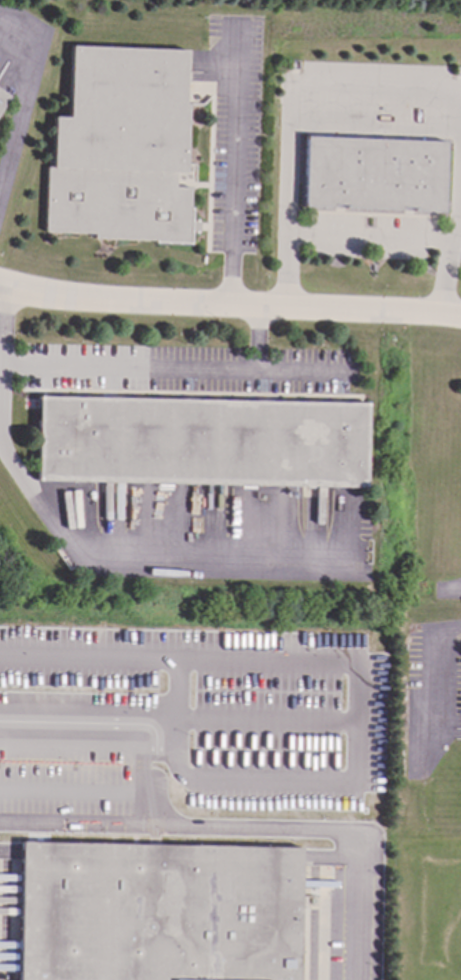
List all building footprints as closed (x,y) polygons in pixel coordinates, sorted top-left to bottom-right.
[(187,51),(71,47),(70,118),(54,117),(53,168),(46,168),(45,233),(94,235),(93,241),(189,243),(190,232),(198,232),(198,222),(190,222),(191,188),(175,188),(175,173),(186,173),(187,104),(186,104),(187,51)] [(0,90),(0,111),(9,96),(0,90)] [(447,142),(307,137),(304,208),(445,212),(447,142)] [(36,482),(364,488),(365,403),(38,397),(36,482)] [(24,840),(19,979),(298,979),(303,851),(24,840)]
